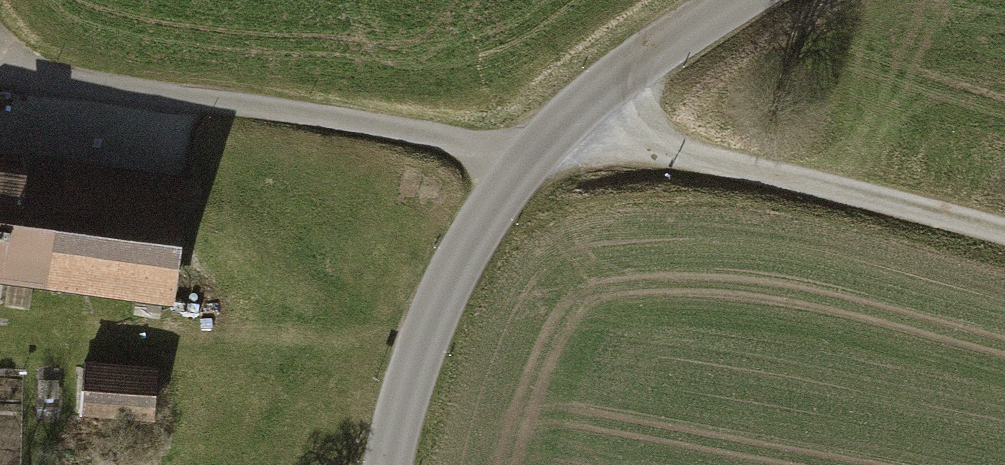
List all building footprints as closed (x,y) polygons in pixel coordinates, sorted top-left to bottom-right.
[(164,291),(179,186),(0,162),(0,269),(164,291)] [(87,370),(84,405),(148,410),(150,375),(87,370)]
